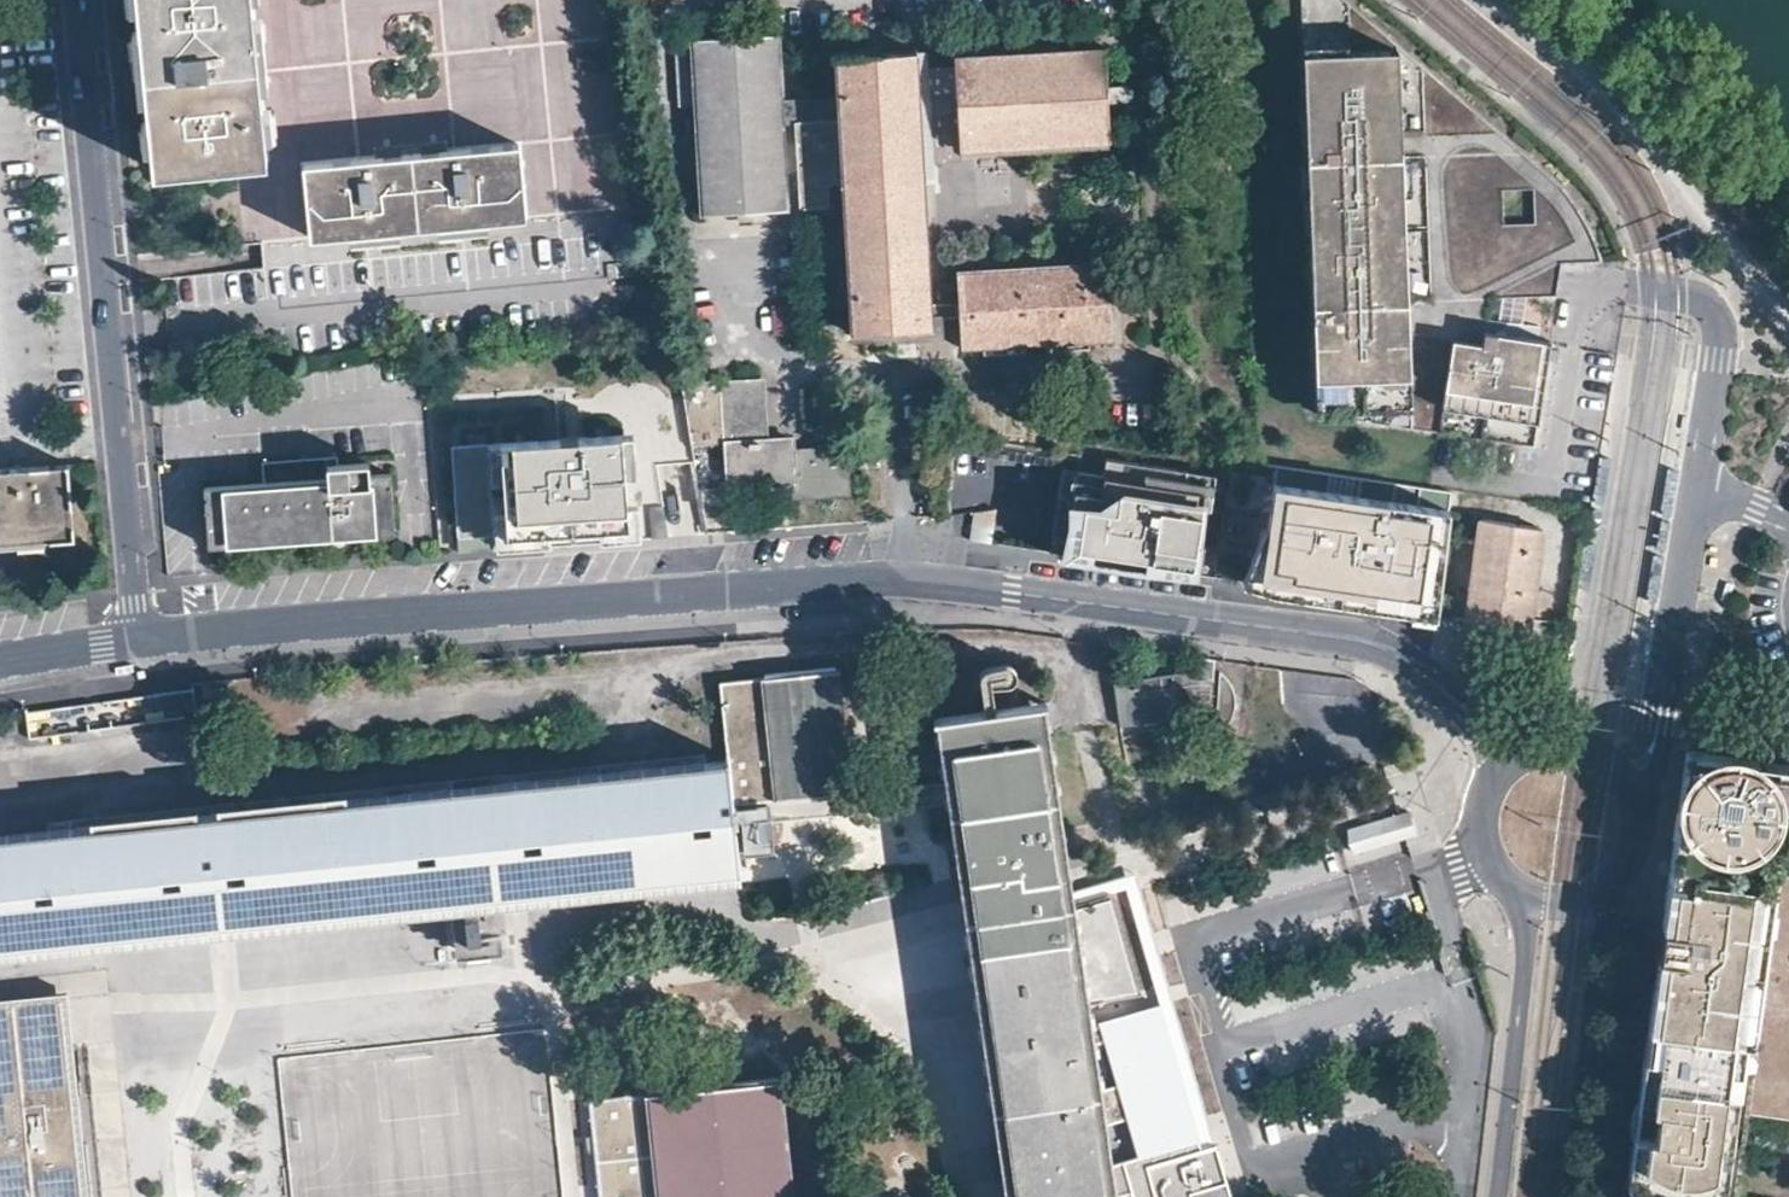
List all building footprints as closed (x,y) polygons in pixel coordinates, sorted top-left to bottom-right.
[(266,161),(251,0),(136,0),(153,171),(266,161)] [(1349,0),(1300,0),(1319,414),(1535,443),(1548,342),(1484,335),(1490,302),(1556,292),(1559,261),(1603,262),(1592,219),(1553,171),(1423,65),(1349,0)] [(703,208),(787,203),(783,127),(781,102),(777,36),(693,42),(697,104),(703,208)] [(697,104),(693,42),(677,43),(681,105),(697,104)] [(957,70),(918,73),(916,50),(836,55),(839,98),(840,121),(795,124),(794,126),(800,208),(831,206),(830,183),(844,182),(853,329),(934,325),(923,157),(961,155),(961,148),(1111,138),(1106,46),(956,57),(957,70)] [(839,98),(781,102),(783,127),(794,126),(795,124),(840,121),(839,98)] [(492,219),(528,215),(521,145),(304,167),(311,237),(351,234),(352,240),(404,236),(404,228),(442,224),(442,231),(492,227),(492,219)] [(962,347),(1110,338),(1106,263),(959,272),(962,347)] [(761,380),(680,383),(691,443),(697,485),(703,485),(705,507),(708,507),(735,505),(735,485),(793,482),(795,494),(849,492),(847,449),(793,452),(793,438),(763,439),(761,380)] [(627,432),(451,444),(459,550),(477,550),(667,540),(664,505),(629,506),(627,432)] [(1079,472),(1066,555),(1183,573),(1215,578),(1233,460),(1084,438),(1079,472)] [(208,545),(395,531),(391,469),(367,471),(366,460),(306,464),(305,457),(261,461),(262,481),(204,485),(208,545)] [(74,534),(67,462),(0,467),(0,540),(74,534)] [(1066,555),(1079,472),(1063,470),(1051,553),(1066,555)] [(1435,615),(1451,507),(1271,476),(1252,587),(1294,597),(1349,604),(1435,615)] [(1604,509),(1594,509),(1589,538),(1598,541),(1604,509)] [(1000,511),(976,513),(972,540),(994,544),(1000,511)] [(1669,522),(1660,519),(1655,551),(1664,551),(1669,522)] [(1528,627),(1541,529),(1479,520),(1467,618),(1528,627)] [(1121,723),(1214,708),(1214,730),(1221,727),(1227,720),(1233,712),(1235,702),(1235,693),(1235,683),(1230,674),(1226,667),(1220,662),(1218,673),(1214,673),(1216,658),(1199,655),(1196,676),(1193,676),(1191,669),(1115,682),(1121,723)] [(726,754),(732,800),(776,795),(777,801),(847,794),(847,790),(848,789),(835,665),(763,673),(764,675),(718,680),(726,754)] [(200,691),(29,713),(32,736),(203,714),(200,691)] [(937,716),(944,777),(957,897),(960,915),(962,931),(970,977),(972,995),(976,1016),(994,1136),(998,1161),(1001,1179),(1004,1196),(1113,1196),(1093,1065),(1067,885),(1041,702),(937,716)] [(1748,1040),(1759,1041),(1750,1113),(1788,1118),(1788,761),(1686,748),(1629,1182),(1637,1183),(1635,1196),(1737,1196),(1727,1196),(1748,1040)] [(0,830),(0,952),(228,928),(519,897),(742,876),(732,800),(726,754),(0,830)] [(804,819),(942,805),(944,777),(848,789),(847,790),(847,794),(777,801),(776,795),(732,800),(735,825),(789,820),(804,819)] [(1412,809),(1350,828),(1357,851),(1419,831),(1412,809)] [(1109,898),(1073,908),(1087,1006),(1137,991),(1109,898)] [(465,937),(479,936),(477,912),(463,913),(465,937)] [(0,1000),(0,1196),(89,1196),(72,1018),(71,991),(0,1000)] [(593,1094),(604,1196),(800,1196),(787,1076),(593,1094)]
